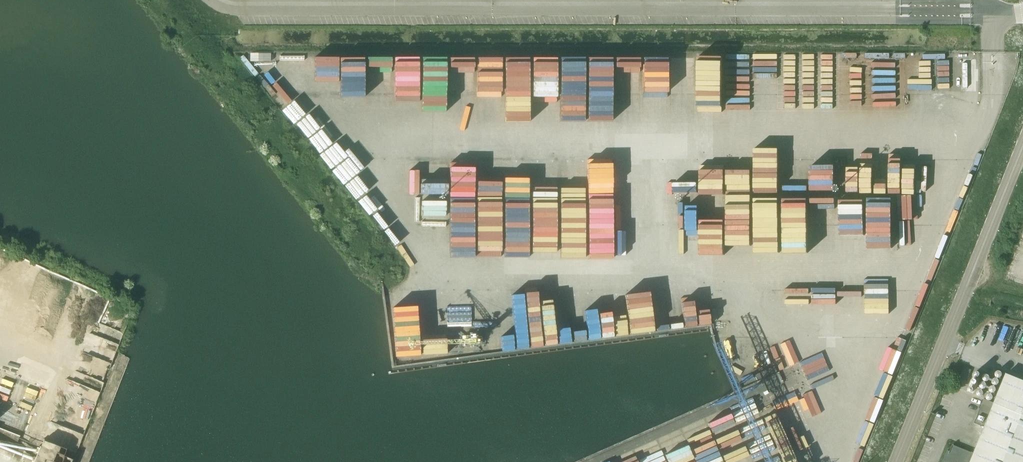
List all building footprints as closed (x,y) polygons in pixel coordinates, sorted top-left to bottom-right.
[(421,64),(421,58),(398,59),(398,68),(416,67),(416,64),(421,64)] [(811,207),(819,207),(819,209),(834,209),(834,197),(811,196),(811,207)] [(837,197),(837,205),(851,207),(852,199),(837,197)] [(1006,374),(994,403),(984,399),(974,423),(984,427),(974,453),(952,445),(950,451),(948,450),(943,461),(1022,461),(1022,381),(1006,374)] [(0,429),(0,449),(13,454),(20,437),(0,429)] [(34,461),(72,461),(73,460),(64,456),(66,450),(43,441),(40,447),(34,461)]
